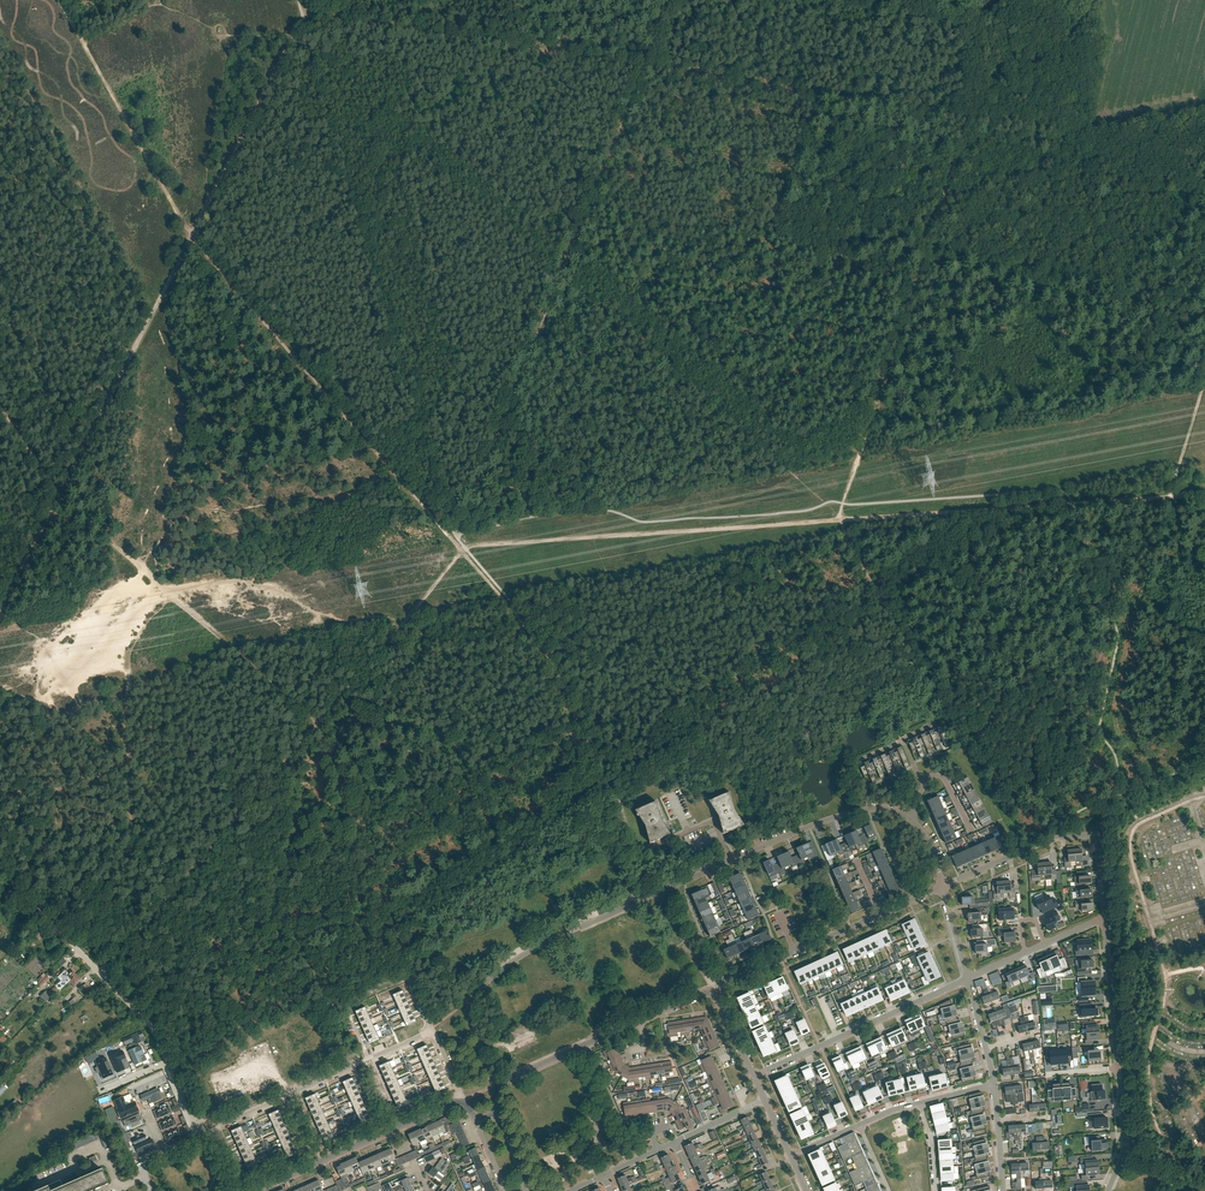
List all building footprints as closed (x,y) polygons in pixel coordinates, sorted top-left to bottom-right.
[(937,741),(938,741),(942,739),(946,748),(950,746),(941,727),(937,728),(938,731),(934,733),(937,741)] [(934,733),(933,730),(929,732),(930,735),(926,736),(925,736),(929,745),(934,743),(937,752),(941,750),(938,741),(937,741),(934,733)] [(925,736),(926,736),(925,734),(920,735),(922,738),(917,740),(921,748),(925,746),(929,755),(933,753),(929,745),(925,736)] [(917,740),(916,737),(912,739),(913,742),(909,744),(912,752),(917,750),(921,759),(925,757),(921,748),(917,740)] [(897,762),(902,760),(905,769),(910,767),(901,747),(897,749),(898,752),(894,753),(894,754),(897,762)] [(894,754),(894,753),(893,751),(889,753),(890,755),(886,757),(885,757),(889,765),(893,763),(897,772),(901,770),(897,762),(894,754)] [(885,757),(886,757),(884,754),(880,756),(881,759),(877,761),(881,769),(885,767),(889,776),(893,774),(889,765),(885,757)] [(877,761),(876,758),(872,760),(873,762),(869,764),(872,773),(873,773),(877,771),(881,779),(885,778),(881,769),(877,761)] [(869,764),(868,762),(864,763),(865,766),(860,768),(864,776),(869,774),(872,783),(876,781),(873,773),(872,773),(869,764)] [(962,789),(971,784),(967,777),(955,784),(956,787),(960,785),(961,789),(962,789)] [(965,795),(974,790),(971,784),(962,789),(961,789),(958,790),(960,794),(963,792),(965,795)] [(968,802),(978,796),(974,790),(965,795),(962,797),(963,800),(967,798),(968,801),(968,802)] [(715,798),(709,801),(719,817),(723,834),(724,834),(733,830),(744,825),(736,812),(735,812),(733,807),(734,807),(730,792),(715,798)] [(930,808),(941,803),(938,796),(931,799),(930,797),(926,799),(930,808)] [(972,808),(981,803),(978,796),(968,802),(968,801),(965,803),(967,806),(970,804),(972,808)] [(650,844),(661,839),(671,835),(661,819),(656,801),(650,804),(649,804),(635,811),(644,824),(644,823),(647,829),(646,829),(650,844)] [(932,814),(943,809),(941,803),(930,808),(929,808),(931,812),(931,811),(932,814)] [(975,814),(985,809),(981,803),(972,808),(969,809),(970,813),(973,811),(975,814)] [(935,820),(946,815),(943,809),(932,814),(933,814),(932,814),(933,817),(934,817),(935,820)] [(979,821),(988,815),(985,809),(975,814),(972,816),(974,819),(977,817),(979,820),(979,821)] [(938,826),(949,821),(946,815),(935,820),(934,820),(936,823),(937,823),(938,826)] [(979,821),(979,820),(975,822),(977,825),(980,824),(982,827),(992,822),(988,815),(979,821)] [(940,831),(951,827),(949,821),(938,826),(937,826),(939,829),(940,831)] [(863,835),(866,844),(876,839),(870,825),(864,828),(866,834),(863,835)] [(943,837),(954,833),(951,827),(940,831),(940,832),(941,835),(942,835),(943,837)] [(866,844),(863,835),(859,837),(857,831),(850,834),(856,845),(859,844),(860,847),(866,844)] [(954,833),(943,837),(943,838),(942,838),(944,841),(945,841),(945,843),(946,843),(946,844),(957,839),(954,833)] [(852,847),(856,845),(850,834),(844,836),(847,842),(843,844),(848,854),(851,853),(850,851),(854,849),(852,847)] [(993,838),(998,849),(999,850),(1002,848),(1004,847),(999,836),(993,838)] [(996,850),(998,849),(993,838),(987,841),(992,852),(993,853),(996,851),(996,850)] [(848,854),(843,844),(840,845),(837,839),(831,842),(836,854),(839,853),(840,855),(844,853),(845,855),(848,854)] [(990,853),(992,852),(987,841),(981,844),(986,855),(986,854),(987,855),(990,854),(990,853)] [(833,855),(836,854),(831,842),(825,845),(827,851),(824,852),(827,861),(834,858),(833,855)] [(802,846),(807,858),(811,856),(812,859),(818,856),(815,847),(811,849),(808,843),(802,846)] [(984,856),(986,855),(981,844),(975,846),(980,857),(981,858),(984,856)] [(804,859),(807,858),(802,846),(796,848),(799,854),(795,856),(799,864),(805,862),(804,859)] [(978,858),(980,857),(975,846),(969,849),(974,860),(975,860),(978,859),(978,858)] [(876,861),(885,858),(884,856),(885,856),(883,852),(882,852),(881,849),(865,855),(867,860),(874,857),(876,861)] [(972,861),(974,860),(969,849),(963,851),(968,862),(969,862),(969,863),(972,861)] [(1074,850),(1075,862),(1085,861),(1086,866),(1089,865),(1089,857),(1082,858),(1081,849),(1074,850)] [(1070,862),(1075,862),(1074,850),(1067,850),(1068,859),(1064,860),(1065,868),(1071,867),(1070,862)] [(966,863),(968,862),(963,851),(958,854),(962,865),(963,865),(963,866),(966,864),(966,863)] [(799,864),(795,856),(792,858),(789,852),(783,854),(788,866),(791,865),(792,867),(799,864)] [(785,868),(788,866),(783,854),(777,857),(779,863),(776,865),(779,873),(786,870),(785,868)] [(960,866),(962,865),(958,854),(951,857),(956,868),(957,868),(960,867),(960,866)] [(880,870),(889,867),(888,865),(889,864),(887,861),(886,861),(885,858),(876,861),(869,864),(871,868),(878,865),(880,870)] [(779,873),(776,865),(772,866),(769,860),(763,863),(771,881),(778,878),(776,875),(779,873)] [(845,875),(844,875),(842,871),(849,868),(847,863),(832,870),(832,871),(834,874),(833,874),(834,878),(835,877),(836,879),(845,875)] [(1045,880),(1045,875),(1044,863),(1037,864),(1037,871),(1031,872),(1032,881),(1045,880)] [(1051,863),(1044,863),(1045,875),(1045,880),(1056,879),(1056,871),(1052,872),(1051,863)] [(882,874),(884,879),(893,876),(892,874),(892,873),(891,870),(890,870),(889,867),(880,870),(873,873),(875,877),(882,874)] [(732,885),(743,880),(739,871),(735,873),(736,875),(729,878),(732,885)] [(845,875),(836,879),(838,883),(837,883),(838,887),(839,886),(840,888),(848,884),(851,883),(849,878),(853,876),(851,872),(844,875),(845,875)] [(1081,877),(1081,873),(1074,874),(1075,885),(1091,883),(1090,876),(1081,877)] [(888,888),(897,884),(896,883),(896,882),(895,879),(894,879),(893,876),(884,879),(877,882),(879,886),(886,883),(888,888)] [(723,889),(724,888),(720,880),(716,882),(719,890),(723,889)] [(735,891),(746,886),(744,883),(745,883),(744,880),(743,880),(732,885),(735,891)] [(852,893),(850,888),(857,885),(859,884),(857,880),(855,881),(851,883),(848,884),(840,888),(842,892),(841,892),(842,895),(843,895),(844,897),(852,893)] [(1011,892),(1010,881),(1003,882),(1004,894),(1009,893),(1009,898),(1016,897),(1015,891),(1011,892)] [(1000,894),(1004,894),(1003,882),(996,882),(997,893),(993,893),(994,899),(1000,899),(1000,894)] [(888,888),(885,889),(888,896),(895,893),(896,895),(900,893),(897,884),(888,888)] [(737,897),(748,892),(747,889),(748,889),(746,886),(735,891),(737,897)] [(1084,890),(1084,887),(1075,887),(1076,899),(1092,897),(1092,890),(1084,890)] [(695,891),(691,893),(694,901),(705,896),(709,895),(706,888),(703,890),(702,890),(702,888),(695,891)] [(856,902),(854,897),(861,894),(859,890),(852,893),(844,897),(846,901),(845,901),(846,904),(847,904),(848,906),(856,902)] [(740,902),(751,898),(750,895),(749,892),(748,892),(737,897),(740,902)] [(961,898),(962,905),(969,905),(970,908),(989,906),(988,900),(974,901),(973,897),(968,897),(967,895),(961,898)] [(697,907),(708,902),(705,896),(694,901),(694,902),(695,905),(696,905),(697,907)] [(1050,900),(1048,896),(1035,901),(1039,910),(1046,907),(1048,911),(1058,906),(1055,899),(1050,900)] [(742,908),(753,904),(752,901),(753,901),(752,898),(751,898),(740,902),(742,908)] [(1086,904),(1085,900),(1075,901),(1075,908),(1081,908),(1081,912),(1087,911),(1088,913),(1094,911),(1093,903),(1086,904)] [(856,902),(848,906),(851,914),(856,912),(855,911),(862,908),(859,901),(856,902)] [(699,913),(710,908),(708,902),(697,907),(696,908),(698,911),(699,913)] [(745,914),(756,909),(755,907),(756,907),(754,904),(753,904),(742,908),(745,914)] [(974,923),(974,921),(981,921),(981,916),(987,915),(986,907),(977,908),(977,913),(967,914),(968,922),(969,922),(969,923),(974,923)] [(702,919),(713,914),(710,908),(699,913),(700,913),(699,914),(700,917),(701,917),(702,919)] [(999,920),(1014,919),(1013,908),(998,910),(999,920)] [(756,909),(745,914),(748,921),(759,916),(758,915),(757,913),(758,913),(757,909),(756,910),(756,909)] [(1048,931),(1058,926),(1056,922),(1060,920),(1056,911),(1047,915),(1049,919),(1044,921),(1048,931)] [(705,925),(716,920),(713,914),(702,919),(702,920),(703,923),(704,923),(705,925)] [(707,931),(718,926),(716,920),(705,925),(704,926),(706,929),(707,931)] [(905,932),(917,926),(916,925),(914,920),(913,921),(903,925),(902,925),(905,932)] [(983,937),(983,932),(986,931),(986,924),(978,925),(978,929),(970,930),(969,930),(970,936),(971,936),(971,938),(983,937)] [(718,926),(707,931),(708,935),(709,934),(710,937),(721,932),(718,926)] [(905,932),(908,937),(919,932),(917,926),(905,932)] [(759,934),(763,943),(771,939),(769,935),(767,936),(765,929),(758,932),(759,934)] [(1009,933),(1009,929),(997,930),(998,937),(1003,936),(1004,943),(1016,942),(1015,932),(1009,933)] [(745,951),(741,942),(736,944),(732,934),(730,930),(726,932),(728,936),(729,939),(736,955),(740,953),(740,954),(743,952),(745,951)] [(759,934),(754,937),(751,930),(747,932),(754,947),(757,945),(758,946),(761,944),(763,943),(759,934)] [(891,943),(891,942),(889,939),(888,936),(886,931),(885,932),(879,934),(885,946),(891,943)] [(750,948),(754,947),(747,932),(743,933),(746,940),(741,942),(745,951),(747,950),(747,951),(751,949),(750,948)] [(919,932),(908,937),(910,943),(922,938),(919,932)] [(879,949),(885,946),(879,934),(874,937),(879,949)] [(868,940),(873,951),(879,949),(874,937),(868,940)] [(922,938),(910,943),(913,950),(925,944),(922,938)] [(732,956),(736,955),(729,939),(725,941),(728,948),(723,950),(727,959),(729,958),(733,957),(732,956)] [(873,951),(868,940),(862,942),(867,954),(873,951)] [(988,952),(987,947),(991,947),(990,940),(982,941),(983,945),(975,945),(975,946),(974,946),(974,952),(975,952),(976,953),(988,952)] [(1078,951),(1075,952),(1076,956),(1087,955),(1086,951),(1092,950),(1091,940),(1077,941),(1078,951)] [(856,945),(861,957),(867,954),(862,942),(856,945)] [(855,959),(861,957),(856,945),(850,948),(855,959)] [(849,962),(855,959),(850,948),(844,950),(849,962)] [(1046,956),(1054,973),(1060,970),(1060,969),(1066,967),(1062,957),(1058,959),(1054,951),(1049,954),(1050,955),(1046,956)] [(831,956),(836,968),(842,965),(837,953),(831,956)] [(917,958),(920,964),(932,959),(929,953),(917,958)] [(830,971),(836,968),(831,956),(825,959),(830,971)] [(1047,976),(1054,973),(1046,956),(1043,958),(1042,957),(1037,959),(1041,967),(1036,969),(1040,978),(1047,975),(1047,976)] [(819,962),(824,973),(830,971),(825,959),(819,962)] [(920,964),(923,970),(934,965),(932,959),(920,964)] [(1077,973),(1085,972),(1085,968),(1094,967),(1093,960),(1081,961),(1081,963),(1081,965),(1077,965),(1077,973)] [(818,976),(824,973),(819,962),(813,964),(818,976)] [(818,976),(813,964),(807,967),(813,979),(818,976)] [(923,970),(925,976),(937,971),(934,965),(923,970)] [(1021,966),(1015,969),(1020,979),(1030,975),(1031,978),(1035,977),(1032,969),(1028,971),(1026,966),(1022,967),(1021,966)] [(807,967),(801,970),(807,981),(813,979),(807,967)] [(37,987),(54,974),(51,969),(33,983),(37,987)] [(1020,979),(1015,969),(1009,972),(1009,973),(1005,974),(1008,980),(1004,981),(1007,989),(1011,987),(1010,984),(1020,979)] [(801,984),(807,981),(801,970),(795,973),(796,974),(800,984),(801,984)] [(60,990),(69,981),(76,975),(72,971),(70,972),(69,971),(67,973),(65,971),(58,977),(61,981),(56,986),(60,990)] [(937,971),(925,976),(928,982),(939,977),(940,977),(937,972),(937,971)] [(988,976),(990,981),(999,978),(997,973),(988,976)] [(76,975),(69,981),(74,986),(79,982),(78,981),(80,979),(76,975)] [(782,993),(781,993),(782,994),(788,991),(788,990),(790,989),(789,986),(788,987),(788,985),(786,986),(782,977),(776,980),(777,981),(776,981),(782,993)] [(1086,977),(1078,978),(1078,983),(1081,983),(1081,989),(1095,988),(1095,981),(1086,982),(1086,977)] [(896,981),(897,984),(898,983),(903,995),(904,995),(909,992),(909,991),(903,978),(896,981)] [(895,979),(890,982),(892,986),(897,998),(903,995),(898,983),(897,984),(896,981),(895,979)] [(776,995),(781,993),(782,993),(776,981),(774,982),(773,981),(771,983),(770,984),(776,995)] [(769,998),(776,995),(770,984),(768,985),(768,984),(765,985),(765,986),(764,987),(769,998)] [(52,996),(59,990),(56,986),(49,993),(52,996)] [(892,986),(886,989),(890,999),(891,1000),(896,998),(897,998),(892,986)] [(986,987),(991,1001),(999,998),(997,991),(993,993),(992,990),(990,991),(988,986),(986,987)] [(870,990),(871,991),(876,1002),(877,1002),(882,1000),(882,999),(877,987),(870,990)] [(986,987),(982,989),(983,992),(983,993),(984,995),(985,995),(985,996),(981,998),(983,1004),(991,1001),(986,987)] [(1081,996),(1079,996),(1079,1001),(1087,1001),(1087,996),(1095,995),(1095,988),(1081,989),(1080,989),(1081,996)] [(395,994),(393,995),(396,1001),(397,1001),(406,997),(403,990),(395,994)] [(741,1005),(752,999),(749,991),(746,992),(746,993),(745,993),(746,995),(737,999),(739,1005),(740,1004),(741,1005)] [(870,1005),(876,1002),(871,991),(865,993),(870,1005)] [(865,993),(865,992),(858,995),(859,996),(864,1008),(870,1005),(865,993)] [(80,1002),(75,996),(72,1000),(77,1005),(80,1002)] [(859,996),(853,999),(859,1010),(864,1008),(859,996)] [(397,1001),(396,1001),(398,1007),(400,1007),(408,1003),(406,997),(397,1001)] [(743,1011),(755,1005),(752,999),(741,1005),(740,1006),(741,1009),(742,1008),(743,1011)] [(859,1010),(853,999),(847,1001),(853,1013),(859,1010)] [(954,1011),(953,1011),(951,1000),(934,1007),(934,1010),(939,1008),(941,1015),(942,1014),(954,1011)] [(853,1013),(847,1001),(841,1004),(847,1016),(853,1013)] [(400,1007),(398,1007),(401,1013),(402,1013),(411,1009),(408,1003),(400,1007)] [(1091,1004),(1079,1005),(1080,1010),(1080,1017),(1098,1016),(1097,1009),(1091,1009),(1091,1004)] [(746,1017),(758,1011),(755,1005),(743,1011),(744,1011),(743,1012),(744,1014),(745,1014),(746,1017)] [(1007,1007),(1010,1014),(1010,1013),(1010,1014),(1018,1012),(1015,1005),(1007,1007)] [(356,1011),(355,1011),(358,1018),(367,1014),(368,1013),(365,1007),(364,1007),(362,1008),(356,1011)] [(402,1013),(401,1013),(404,1020),(405,1019),(414,1015),(411,1009),(402,1013)] [(996,1012),(1001,1026),(1005,1024),(1003,1020),(1007,1018),(1004,1009),(996,1012)] [(957,1019),(955,1010),(953,1011),(954,1011),(942,1014),(944,1020),(939,1021),(940,1024),(941,1024),(957,1019)] [(760,1017),(758,1011),(746,1017),(746,1018),(747,1020),(748,1020),(749,1022),(760,1017)] [(50,1018),(53,1021),(59,1015),(56,1012),(50,1018)] [(997,1028),(1001,1026),(996,1012),(988,1015),(991,1025),(995,1023),(997,1028)] [(367,1014),(358,1018),(361,1024),(370,1020),(371,1019),(368,1013),(367,1014)] [(912,1018),(917,1030),(924,1027),(919,1014),(918,1014),(913,1016),(914,1017),(912,1018)] [(405,1019),(404,1020),(407,1026),(408,1025),(417,1022),(414,1015),(405,1019)] [(1027,1031),(1035,1029),(1033,1019),(1029,1020),(1027,1015),(1023,1016),(1027,1031)] [(760,1027),(764,1025),(763,1023),(764,1023),(762,1016),(760,1017),(749,1022),(749,1023),(748,1024),(751,1029),(759,1025),(760,1027)] [(1023,1016),(1021,1017),(1019,1018),(1021,1025),(1017,1026),(1019,1033),(1027,1031),(1023,1016)] [(700,1029),(706,1019),(703,1017),(693,1019),(691,1020),(692,1030),(700,1029)] [(910,1018),(905,1020),(911,1033),(913,1037),(915,1036),(915,1034),(919,1032),(917,1030),(912,1018),(911,1019),(910,1018)] [(370,1020),(361,1024),(364,1030),(373,1026),(374,1025),(371,1019),(370,1020)] [(703,1036),(713,1032),(712,1030),(712,1029),(708,1020),(706,1019),(700,1029),(703,1036)] [(961,1028),(959,1019),(957,1019),(941,1024),(942,1026),(947,1025),(949,1031),(950,1031),(961,1028)] [(681,1035),(685,1035),(683,1020),(678,1021),(678,1022),(675,1022),(677,1033),(681,1032),(681,1035)] [(692,1030),(691,1020),(688,1020),(683,1020),(685,1035),(689,1034),(689,1031),(692,1030)] [(803,1036),(808,1033),(807,1032),(809,1032),(804,1020),(797,1023),(803,1036)] [(677,1033),(675,1022),(673,1023),(673,1022),(667,1023),(669,1030),(666,1031),(667,1038),(677,1036),(677,1033)] [(1099,1032),(1099,1033),(1099,1025),(1090,1026),(1090,1022),(1083,1023),(1083,1029),(1086,1029),(1086,1033),(1087,1034),(1099,1032)] [(1068,1024),(1056,1025),(1057,1032),(1061,1031),(1061,1030),(1066,1030),(1066,1031),(1069,1031),(1068,1024)] [(373,1026),(364,1030),(366,1036),(375,1032),(376,1032),(374,1025),(373,1026)] [(756,1038),(768,1033),(764,1025),(760,1027),(761,1029),(752,1033),(755,1038),(756,1038)] [(950,1031),(952,1037),(947,1038),(947,1041),(952,1039),(952,1040),(965,1036),(963,1027),(961,1028),(950,1031)] [(894,1032),(899,1044),(906,1041),(900,1028),(895,1030),(895,1031),(894,1032)] [(141,1031),(131,1035),(135,1045),(145,1040),(141,1031)] [(793,1046),(798,1043),(793,1031),(786,1034),(791,1046),(793,1045),(793,1046)] [(375,1032),(366,1036),(369,1042),(378,1038),(379,1038),(376,1032),(375,1032)] [(703,1044),(716,1038),(714,1034),(713,1032),(703,1036),(705,1039),(702,1041),(703,1044)] [(899,1044),(894,1032),(893,1033),(892,1032),(887,1034),(892,1047),(899,1044)] [(1087,1034),(1086,1033),(1085,1033),(1085,1045),(1092,1044),(1091,1040),(1100,1040),(1099,1033),(1099,1032),(1087,1034)] [(770,1039),(768,1033),(756,1038),(757,1041),(756,1041),(757,1044),(758,1043),(759,1044),(770,1039)] [(879,1053),(880,1056),(887,1052),(880,1037),(875,1040),(875,1041),(874,1041),(879,1053)] [(716,1038),(703,1044),(705,1048),(708,1047),(710,1050),(720,1046),(720,1045),(719,1046),(718,1044),(719,1043),(716,1038)] [(761,1050),(774,1044),(771,1038),(770,1039),(759,1044),(759,1045),(758,1045),(759,1048),(760,1048),(761,1050)] [(1030,1042),(1034,1056),(1037,1056),(1035,1051),(1037,1051),(1036,1048),(1040,1047),(1038,1040),(1030,1042)] [(879,1053),(874,1041),(872,1042),(872,1041),(866,1043),(872,1056),(879,1053)] [(1030,1058),(1034,1056),(1030,1042),(1022,1044),(1024,1051),(1027,1050),(1030,1058)] [(774,1044),(761,1050),(762,1051),(761,1051),(763,1057),(772,1053),(773,1055),(774,1054),(777,1053),(776,1052),(776,1051),(777,1050),(774,1044)] [(971,1053),(973,1053),(970,1044),(958,1047),(953,1048),(954,1051),(959,1050),(960,1056),(971,1053)] [(418,1049),(417,1049),(420,1056),(430,1051),(427,1045),(418,1049)] [(140,1046),(129,1050),(135,1065),(147,1061),(140,1046)] [(859,1062),(858,1062),(859,1064),(866,1060),(860,1046),(854,1049),(855,1050),(853,1051),(859,1062)] [(1064,1050),(1058,1051),(1059,1064),(1062,1064),(1062,1065),(1067,1064),(1067,1063),(1068,1063),(1067,1056),(1071,1056),(1070,1047),(1064,1048),(1064,1050)] [(610,1060),(620,1056),(619,1053),(617,1048),(610,1051),(609,1049),(603,1052),(606,1058),(609,1056),(610,1060)] [(831,1058),(839,1054),(837,1049),(829,1053),(831,1058)] [(1052,1049),(1046,1049),(1046,1058),(1050,1058),(1050,1065),(1052,1065),(1052,1066),(1056,1065),(1056,1064),(1059,1064),(1058,1051),(1052,1051),(1052,1049)] [(859,1062),(853,1051),(852,1051),(851,1050),(846,1053),(852,1065),(858,1062),(859,1062)] [(430,1051),(420,1056),(423,1062),(424,1061),(432,1057),(430,1051)] [(1088,1052),(1088,1061),(1101,1060),(1101,1059),(1102,1059),(1101,1052),(1100,1052),(1100,1051),(1088,1052)] [(96,1052),(85,1057),(88,1063),(99,1058),(96,1052)] [(974,1062),(971,1053),(960,1056),(958,1056),(960,1062),(955,1064),(956,1066),(972,1062),(974,1062)] [(610,1068),(623,1062),(621,1058),(620,1056),(610,1060),(612,1063),(609,1064),(610,1068)] [(701,1069),(714,1063),(712,1058),(712,1059),(711,1057),(711,1056),(701,1060),(703,1064),(700,1065),(701,1069)] [(838,1073),(839,1073),(846,1070),(839,1056),(834,1058),(834,1059),(833,1060),(838,1073)] [(424,1061),(423,1062),(425,1068),(435,1064),(432,1057),(424,1061)] [(1009,1057),(1009,1060),(1011,1075),(1020,1073),(1018,1063),(1013,1064),(1013,1059),(1012,1059),(1011,1057),(1009,1057)] [(106,1058),(96,1062),(103,1079),(113,1074),(106,1058)] [(1009,1060),(1006,1060),(1006,1065),(1001,1066),(1003,1076),(1011,1075),(1009,1060)] [(389,1061),(379,1066),(382,1072),(392,1068),(389,1061)] [(663,1063),(666,1077),(670,1076),(669,1073),(673,1072),(671,1061),(671,1062),(669,1062),(663,1063)] [(622,1076),(627,1067),(624,1066),(623,1063),(623,1062),(610,1068),(612,1072),(615,1071),(616,1073),(622,1076)] [(974,1071),(972,1062),(956,1066),(954,1067),(955,1069),(960,1068),(961,1074),(973,1071),(973,1072),(974,1071)] [(661,1077),(666,1077),(663,1063),(658,1063),(658,1064),(656,1064),(657,1075),(661,1074),(661,1077)] [(708,1075),(717,1071),(716,1068),(717,1068),(714,1063),(701,1069),(703,1073),(706,1072),(708,1075)] [(435,1064),(425,1068),(428,1074),(429,1074),(438,1070),(435,1064)] [(657,1075),(656,1064),(653,1065),(653,1064),(648,1065),(650,1079),(654,1078),(654,1075),(657,1075)] [(807,1080),(809,1084),(815,1081),(813,1077),(814,1077),(808,1064),(807,1064),(802,1067),(803,1068),(801,1068),(807,1080)] [(822,1065),(822,1064),(816,1066),(823,1081),(830,1078),(824,1064),(822,1065)] [(646,1080),(650,1079),(648,1065),(643,1066),(640,1067),(642,1077),(646,1076),(646,1080)] [(635,1082),(633,1067),(632,1067),(633,1068),(630,1069),(627,1067),(622,1076),(628,1079),(630,1079),(631,1082),(635,1082)] [(642,1077),(640,1067),(638,1067),(633,1067),(635,1082),(639,1081),(638,1078),(642,1077)] [(392,1068),(382,1072),(385,1078),(394,1074),(395,1074),(392,1068)] [(429,1074),(428,1074),(431,1080),(441,1076),(438,1070),(429,1074)] [(708,1083),(721,1077),(719,1072),(718,1073),(717,1071),(708,1075),(709,1078),(706,1079),(708,1083)] [(975,1080),(973,1072),(973,1071),(961,1074),(960,1074),(962,1081),(957,1082),(957,1085),(963,1083),(975,1080)] [(914,1076),(915,1076),(914,1073),(906,1075),(911,1092),(916,1090),(916,1089),(918,1089),(914,1076)] [(937,1076),(936,1073),(929,1075),(933,1091),(939,1090),(938,1089),(940,1088),(937,1076)] [(394,1074),(385,1078),(388,1084),(398,1080),(395,1074),(394,1074)] [(778,1088),(790,1082),(786,1074),(784,1075),(783,1076),(783,1078),(774,1082),(777,1087),(778,1087),(778,1088)] [(914,1076),(918,1089),(919,1088),(919,1089),(925,1088),(922,1074),(915,1076),(914,1076)] [(937,1076),(940,1088),(941,1088),(942,1089),(947,1088),(944,1074),(937,1076)] [(441,1076),(431,1080),(433,1086),(434,1086),(443,1082),(441,1076)] [(344,1081),(343,1082),(346,1088),(355,1084),(353,1077),(344,1081)] [(714,1089),(723,1085),(722,1082),(723,1082),(721,1077),(708,1083),(709,1087),(703,1089),(705,1093),(712,1090),(714,1089)] [(398,1080),(388,1084),(390,1091),(399,1087),(400,1086),(398,1080)] [(897,1094),(893,1082),(889,1083),(888,1080),(885,1081),(890,1097),(895,1095),(895,1094),(897,1094)] [(893,1082),(897,1094),(898,1094),(898,1095),(904,1093),(901,1080),(893,1082)] [(1064,1083),(1061,1084),(1062,1100),(1066,1100),(1066,1096),(1076,1096),(1075,1088),(1070,1089),(1070,1081),(1064,1082),(1064,1083)] [(434,1086),(433,1086),(436,1093),(437,1092),(446,1088),(443,1082),(434,1086)] [(781,1094),(793,1088),(790,1082),(778,1088),(779,1088),(778,1089),(779,1091),(780,1091),(781,1094)] [(1058,1101),(1062,1100),(1061,1084),(1057,1084),(1057,1082),(1052,1083),(1053,1090),(1048,1091),(1049,1098),(1058,1097),(1058,1101)] [(133,1096),(140,1092),(134,1083),(127,1087),(133,1096)] [(355,1084),(346,1088),(348,1094),(350,1094),(358,1090),(355,1084)] [(870,1090),(876,1101),(877,1101),(877,1102),(883,1099),(876,1084),(869,1087),(870,1090)] [(1090,1092),(1091,1101),(1105,1100),(1105,1090),(1102,1091),(1102,1084),(1091,1085),(1092,1092),(1090,1092)] [(714,1097),(727,1091),(725,1087),(724,1087),(723,1085),(714,1089),(715,1092),(712,1094),(714,1097)] [(1021,1085),(1013,1086),(1015,1101),(1017,1101),(1017,1096),(1018,1096),(1018,1093),(1022,1092),(1021,1085)] [(399,1087),(390,1091),(393,1097),(403,1092),(400,1086),(399,1087)] [(1015,1104),(1015,1101),(1013,1086),(1004,1087),(1005,1094),(1006,1099),(1010,1099),(1010,1102),(1012,1101),(1012,1105),(1015,1104)] [(784,1099),(795,1094),(793,1088),(781,1094),(781,1095),(782,1097),(783,1097),(784,1099)] [(870,1090),(866,1092),(865,1089),(862,1090),(869,1106),(875,1103),(874,1102),(876,1101),(870,1090)] [(151,1103),(161,1099),(158,1090),(141,1097),(143,1101),(150,1098),(151,1103)] [(350,1094),(348,1094),(351,1100),(361,1096),(358,1090),(350,1094)] [(715,1106),(720,1103),(730,1099),(729,1097),(729,1096),(727,1091),(714,1097),(716,1101),(713,1102),(715,1106)] [(403,1092),(393,1097),(396,1103),(405,1099),(406,1099),(403,1092)] [(982,1101),(982,1102),(984,1101),(981,1092),(964,1097),(964,1099),(969,1098),(971,1104),(982,1101)] [(858,1111),(863,1108),(856,1093),(854,1094),(855,1097),(850,1099),(856,1110),(857,1110),(858,1111)] [(1038,1111),(1036,1096),(1036,1093),(1031,1094),(1032,1104),(1028,1104),(1029,1112),(1038,1111)] [(131,1094),(112,1102),(119,1119),(138,1111),(131,1094)] [(315,1094),(306,1098),(308,1105),(318,1100),(316,1094),(315,1094)] [(786,1105),(798,1100),(795,1094),(784,1099),(784,1100),(783,1101),(784,1103),(785,1103),(786,1105)] [(361,1096),(351,1100),(354,1107),(355,1106),(364,1102),(361,1096)] [(669,1111),(674,1102),(669,1099),(666,1099),(665,1096),(661,1097),(664,1111),(664,1110),(667,1110),(669,1111)] [(1036,1096),(1038,1111),(1046,1110),(1045,1103),(1041,1103),(1041,1100),(1039,1100),(1039,1096),(1036,1096)] [(658,1112),(664,1111),(661,1097),(657,1097),(658,1101),(654,1101),(656,1111),(658,1111),(658,1112)] [(656,1111),(654,1101),(651,1102),(650,1098),(646,1099),(648,1113),(654,1112),(653,1112),(656,1111)] [(405,1099),(396,1103),(399,1109),(407,1105),(408,1105),(406,1099),(405,1099)] [(643,1114),(648,1113),(646,1099),(642,1100),(643,1103),(639,1104),(641,1114),(643,1113),(643,1114)] [(730,1099),(720,1103),(722,1106),(719,1108),(721,1114),(728,1111),(727,1109),(734,1106),(731,1101),(730,1099)] [(19,1106),(15,1100),(0,1112),(0,1119),(1,1120),(19,1106)] [(318,1100),(308,1105),(311,1111),(320,1107),(321,1107),(318,1100)] [(798,1110),(802,1108),(798,1100),(786,1105),(787,1106),(786,1106),(788,1112),(797,1108),(798,1110)] [(641,1114),(639,1104),(635,1104),(635,1101),(631,1102),(633,1116),(638,1115),(638,1114),(641,1114)] [(984,1110),(982,1102),(982,1101),(971,1104),(969,1104),(971,1111),(966,1112),(967,1115),(983,1111),(984,1110)] [(355,1106),(354,1107),(357,1113),(366,1108),(364,1102),(355,1106)] [(628,1117),(633,1116),(631,1102),(627,1102),(627,1106),(623,1106),(625,1117),(626,1117),(625,1116),(628,1116),(628,1117)] [(673,1116),(686,1110),(684,1106),(681,1108),(680,1105),(674,1102),(669,1111),(672,1113),(673,1115),(673,1116)] [(837,1105),(836,1102),(833,1103),(840,1119),(846,1116),(845,1115),(847,1114),(842,1103),(837,1105)] [(174,1106),(171,1107),(173,1113),(180,1111),(177,1104),(174,1106)] [(932,1114),(945,1111),(943,1104),(929,1108),(931,1114),(932,1113),(932,1114)] [(171,1113),(168,1105),(154,1112),(157,1119),(171,1113)] [(320,1107),(311,1111),(314,1117),(324,1113),(321,1107),(320,1107)] [(113,1117),(116,1116),(112,1108),(104,1111),(111,1125),(115,1123),(113,1117)] [(366,1108),(357,1113),(359,1119),(360,1118),(369,1115),(366,1108)] [(794,1121),(805,1116),(802,1108),(798,1110),(799,1111),(790,1115),(792,1121),(793,1121),(794,1121)] [(279,1110),(269,1114),(272,1121),(282,1116),(279,1110)] [(677,1123),(689,1117),(686,1110),(673,1116),(675,1121),(676,1120),(677,1123)] [(704,1110),(701,1112),(699,1113),(703,1123),(709,1120),(704,1110)] [(831,1129),(836,1126),(829,1111),(822,1114),(829,1128),(830,1128),(831,1129)] [(934,1120),(946,1117),(945,1111),(932,1114),(934,1120)] [(985,1120),(983,1111),(967,1115),(965,1115),(966,1118),(971,1116),(972,1122),(972,1123),(983,1120),(985,1120)] [(144,1121),(140,1113),(123,1120),(127,1129),(144,1121)] [(324,1113),(314,1117),(317,1123),(325,1119),(326,1119),(324,1113)] [(805,1116),(794,1121),(795,1124),(794,1124),(795,1127),(796,1126),(796,1127),(808,1122),(809,1121),(812,1119),(810,1114),(805,1116)] [(1089,1115),(1090,1121),(1094,1121),(1095,1129),(1108,1128),(1107,1117),(1101,1118),(1101,1114),(1089,1115)] [(360,1118),(359,1119),(362,1125),(363,1125),(372,1121),(369,1115),(360,1118)] [(282,1116),(272,1121),(274,1127),(284,1122),(282,1116)] [(173,1117),(159,1123),(162,1131),(177,1124),(173,1117)] [(689,1117),(677,1123),(678,1125),(677,1125),(679,1130),(686,1127),(687,1129),(693,1127),(689,1117)] [(744,1128),(751,1125),(747,1117),(741,1120),(743,1126),(738,1128),(739,1131),(745,1129),(744,1128)] [(935,1127),(948,1123),(946,1117),(934,1120),(935,1127)] [(325,1119),(317,1123),(319,1129),(329,1125),(326,1119),(325,1119)] [(441,1120),(434,1123),(438,1132),(439,1134),(443,1132),(444,1134),(450,1132),(446,1123),(443,1125),(441,1120)] [(986,1129),(983,1120),(972,1123),(972,1122),(971,1123),(972,1129),(967,1130),(968,1133),(973,1132),(986,1129)] [(454,1127),(460,1124),(459,1121),(449,1125),(448,1125),(450,1129),(454,1127)] [(797,1128),(796,1128),(797,1131),(798,1131),(799,1133),(811,1128),(812,1127),(809,1121),(808,1122),(796,1127),(797,1128)] [(284,1122),(274,1127),(277,1133),(287,1129),(284,1122)] [(432,1136),(439,1134),(438,1132),(434,1123),(428,1126),(432,1136)] [(948,1123),(935,1127),(936,1127),(934,1127),(936,1133),(950,1130),(948,1123)] [(1016,1125),(1018,1140),(1018,1149),(1022,1149),(1022,1142),(1022,1140),(1023,1140),(1023,1137),(1020,1137),(1020,1135),(1021,1135),(1021,1132),(1025,1131),(1025,1124),(1016,1125)] [(329,1125),(319,1129),(322,1135),(331,1131),(332,1131),(329,1125)] [(744,1128),(745,1129),(747,1133),(741,1136),(743,1139),(748,1136),(748,1135),(754,1132),(751,1125),(744,1128)] [(1008,1126),(1008,1133),(1012,1133),(1012,1137),(1013,1137),(1014,1140),(1018,1140),(1016,1125),(1008,1126)] [(130,1133),(134,1141),(149,1134),(145,1126),(130,1133)] [(241,1126),(232,1131),(234,1137),(244,1133),(242,1127),(241,1126)] [(434,1139),(432,1136),(428,1126),(421,1129),(426,1139),(430,1138),(431,1141),(434,1139)] [(799,1134),(798,1134),(801,1140),(810,1136),(810,1137),(812,1137),(814,1136),(811,1128),(799,1133),(799,1134)] [(167,1142),(182,1136),(178,1129),(164,1135),(167,1142)] [(287,1129),(277,1133),(280,1139),(290,1135),(287,1129)] [(419,1142),(426,1139),(421,1129),(415,1131),(419,1142)] [(331,1131),(322,1135),(325,1142),(334,1138),(335,1137),(332,1131),(331,1131)] [(413,1145),(419,1142),(415,1131),(408,1134),(411,1140),(413,1145)] [(751,1143),(758,1140),(754,1132),(748,1135),(748,1136),(750,1141),(745,1144),(746,1147),(752,1144),(751,1143)] [(840,1154),(860,1145),(855,1136),(856,1136),(856,1135),(855,1133),(854,1133),(854,1132),(843,1137),(846,1144),(837,1147),(840,1154)] [(244,1133),(234,1137),(237,1143),(247,1139),(244,1133)] [(290,1135),(280,1139),(282,1145),(292,1141),(290,1135)] [(1039,1136),(1041,1149),(1049,1148),(1048,1141),(1044,1142),(1043,1135),(1039,1136)] [(1032,1150),(1041,1149),(1039,1136),(1035,1136),(1036,1142),(1031,1143),(1032,1150)] [(1107,1148),(1107,1140),(1100,1141),(1100,1136),(1088,1137),(1089,1145),(1092,1145),(1092,1150),(1092,1151),(1097,1151),(1097,1150),(1102,1150),(1102,1149),(1107,1148)] [(133,1147),(135,1152),(154,1145),(152,1139),(133,1147)] [(247,1139),(237,1143),(240,1149),(250,1145),(249,1145),(247,1139)] [(986,1148),(986,1149),(987,1148),(985,1139),(972,1142),(972,1143),(968,1144),(968,1146),(973,1145),(975,1151),(986,1148)] [(755,1152),(755,1151),(761,1148),(758,1140),(751,1143),(752,1144),(754,1149),(748,1151),(750,1154),(755,1152)] [(292,1141),(282,1145),(285,1151),(295,1147),(292,1141)] [(699,1147),(703,1146),(701,1143),(698,1144),(694,1146),(692,1143),(685,1146),(688,1153),(695,1149),(699,1147)] [(250,1145),(240,1149),(242,1156),(252,1151),(250,1145)] [(854,1163),(866,1158),(865,1156),(866,1156),(864,1153),(863,1154),(860,1145),(840,1154),(843,1161),(852,1157),(854,1163)] [(295,1147),(285,1151),(288,1158),(298,1153),(295,1147)] [(395,1159),(396,1159),(391,1148),(384,1151),(389,1162),(395,1159)] [(464,1161),(479,1154),(475,1148),(469,1151),(470,1154),(463,1158),(464,1161)] [(759,1159),(758,1158),(765,1155),(761,1148),(755,1151),(755,1152),(757,1157),(752,1159),(753,1162),(759,1159)] [(812,1161),(823,1156),(820,1148),(817,1149),(816,1150),(817,1151),(808,1155),(810,1161),(811,1161),(812,1161)] [(988,1157),(986,1149),(986,1148),(975,1151),(973,1151),(975,1158),(970,1159),(971,1162),(987,1158),(988,1157)] [(691,1159),(698,1156),(695,1149),(688,1153),(691,1159)] [(252,1151),(242,1156),(245,1162),(255,1157),(252,1151)] [(383,1165),(389,1162),(384,1151),(378,1154),(383,1165)] [(376,1167),(383,1165),(378,1154),(371,1157),(376,1167)] [(475,1164),(481,1161),(479,1154),(464,1161),(465,1164),(473,1161),(475,1164)] [(664,1165),(671,1161),(668,1155),(661,1158),(664,1165)] [(758,1158),(759,1159),(761,1164),(755,1167),(757,1170),(763,1167),(762,1166),(768,1163),(765,1155),(758,1158)] [(705,1160),(709,1158),(707,1156),(704,1157),(699,1159),(698,1156),(691,1159),(693,1165),(701,1162),(705,1160)] [(814,1167),(826,1162),(823,1156),(812,1161),(812,1162),(811,1162),(812,1165),(813,1165),(814,1167)] [(255,1157),(245,1162),(248,1168),(258,1163),(255,1157)] [(356,1158),(356,1157),(349,1160),(354,1171),(360,1168),(356,1158)] [(370,1170),(376,1167),(371,1157),(365,1160),(370,1170)] [(1084,1164),(1084,1168),(1084,1169),(1098,1167),(1098,1168),(1099,1168),(1098,1160),(1088,1161),(1087,1157),(1080,1158),(1081,1164),(1084,1164)] [(852,1180),(871,1171),(867,1161),(868,1161),(867,1158),(866,1159),(866,1158),(854,1163),(857,1169),(849,1173),(852,1180)] [(989,1167),(987,1158),(971,1162),(969,1162),(970,1165),(975,1163),(976,1169),(976,1170),(987,1167),(989,1167)] [(428,1173),(434,1177),(439,1171),(446,1161),(445,1161),(442,1159),(435,1169),(430,1165),(426,1169),(429,1171),(428,1173)] [(347,1174),(348,1174),(354,1171),(349,1160),(343,1163),(347,1174)] [(358,1162),(363,1173),(367,1171),(369,1175),(371,1174),(370,1170),(365,1160),(358,1162)] [(445,1161),(446,1161),(439,1171),(434,1177),(440,1181),(439,1182),(442,1184),(447,1178),(442,1173),(446,1168),(445,1167),(448,1163),(446,1161),(445,1161)] [(474,1172),(477,1170),(484,1167),(481,1161),(475,1164),(472,1165),(474,1169),(473,1169),(474,1172)] [(667,1171),(674,1167),(671,1161),(664,1165),(667,1171)] [(696,1172),(704,1168),(701,1162),(693,1165),(696,1172)] [(728,1162),(719,1166),(723,1176),(732,1173),(728,1162)] [(817,1173),(829,1168),(826,1162),(814,1167),(815,1168),(814,1168),(815,1171),(816,1171),(817,1173)] [(258,1163),(248,1168),(251,1174),(261,1170),(258,1163)] [(343,1163),(336,1166),(342,1179),(342,1180),(349,1176),(348,1174),(347,1174),(343,1163)] [(1017,1179),(1020,1178),(1019,1163),(1010,1164),(1011,1171),(1011,1174),(1016,1174),(1016,1179),(1017,1179)] [(1019,1163),(1020,1178),(1023,1178),(1022,1173),(1024,1173),(1024,1170),(1028,1170),(1027,1163),(1019,1163)] [(477,1170),(474,1172),(468,1175),(470,1178),(476,1175),(477,1178),(480,1177),(487,1174),(484,1167),(477,1170)] [(670,1177),(677,1174),(674,1167),(667,1171),(670,1177)] [(990,1176),(987,1167),(976,1170),(976,1169),(974,1170),(976,1176),(971,1177),(972,1180),(977,1179),(990,1176)] [(1084,1169),(1084,1168),(1084,1173),(1081,1173),(1082,1180),(1088,1179),(1088,1176),(1099,1175),(1098,1168),(1098,1167),(1084,1169)] [(699,1178),(707,1174),(704,1168),(696,1172),(699,1178)] [(820,1179),(831,1174),(829,1168),(817,1173),(817,1174),(818,1177),(819,1176),(820,1179)] [(107,1182),(102,1170),(63,1187),(61,1181),(39,1190),(86,1190),(107,1182)] [(866,1189),(877,1183),(876,1182),(877,1181),(876,1179),(875,1179),(871,1171),(852,1180),(855,1186),(863,1182),(866,1189)] [(766,1172),(759,1175),(762,1181),(757,1183),(758,1186),(763,1184),(763,1183),(769,1180),(766,1172)] [(1052,1187),(1051,1180),(1047,1180),(1047,1177),(1045,1177),(1045,1172),(1042,1173),(1044,1188),(1052,1187)] [(1035,1189),(1044,1188),(1042,1173),(1040,1173),(1040,1178),(1039,1178),(1039,1181),(1034,1181),(1035,1189)] [(480,1177),(477,1178),(476,1179),(477,1182),(472,1184),(474,1188),(490,1180),(487,1174),(480,1177)] [(677,1174),(670,1177),(673,1183),(680,1180),(677,1174)] [(707,1174),(699,1178),(702,1184),(710,1181),(707,1174)] [(831,1183),(835,1182),(831,1174),(820,1179),(820,1180),(819,1180),(822,1186),(830,1182),(831,1183)] [(636,1179),(639,1178),(638,1175),(631,1177),(627,1179),(625,1175),(618,1178),(620,1185),(628,1182),(632,1180),(636,1179)] [(389,1187),(391,1190),(395,1190),(396,1190),(397,1190),(401,1189),(411,1185),(408,1177),(401,1181),(398,1182),(399,1185),(391,1188),(391,1186),(389,1187)] [(715,1187),(725,1182),(723,1177),(713,1181),(715,1187)] [(323,1190),(319,1180),(312,1183),(316,1190),(323,1190)] [(490,1180),(474,1188),(475,1190),(485,1187),(486,1190),(493,1187),(490,1180)] [(773,1187),(769,1180),(763,1183),(763,1184),(766,1189),(760,1190),(767,1190),(766,1190),(773,1187)] [(340,1184),(343,1190),(351,1187),(350,1184),(349,1182),(346,1181),(343,1182),(340,1184)] [(381,1187),(379,1182),(370,1186),(370,1187),(371,1186),(372,1190),(371,1190),(378,1190),(381,1187)] [(630,1188),(628,1182),(620,1185),(623,1190),(624,1190),(630,1188)] [(839,1190),(835,1182),(831,1183),(832,1185),(823,1189),(824,1190),(835,1190),(839,1190)] [(1089,1185),(1081,1186),(1081,1182),(1080,1182),(1073,1183),(1074,1190),(1090,1190),(1089,1185)] [(312,1183),(306,1186),(308,1190),(316,1190),(312,1183)] [(382,1185),(385,1190),(391,1190),(389,1187),(388,1183),(382,1185)]
